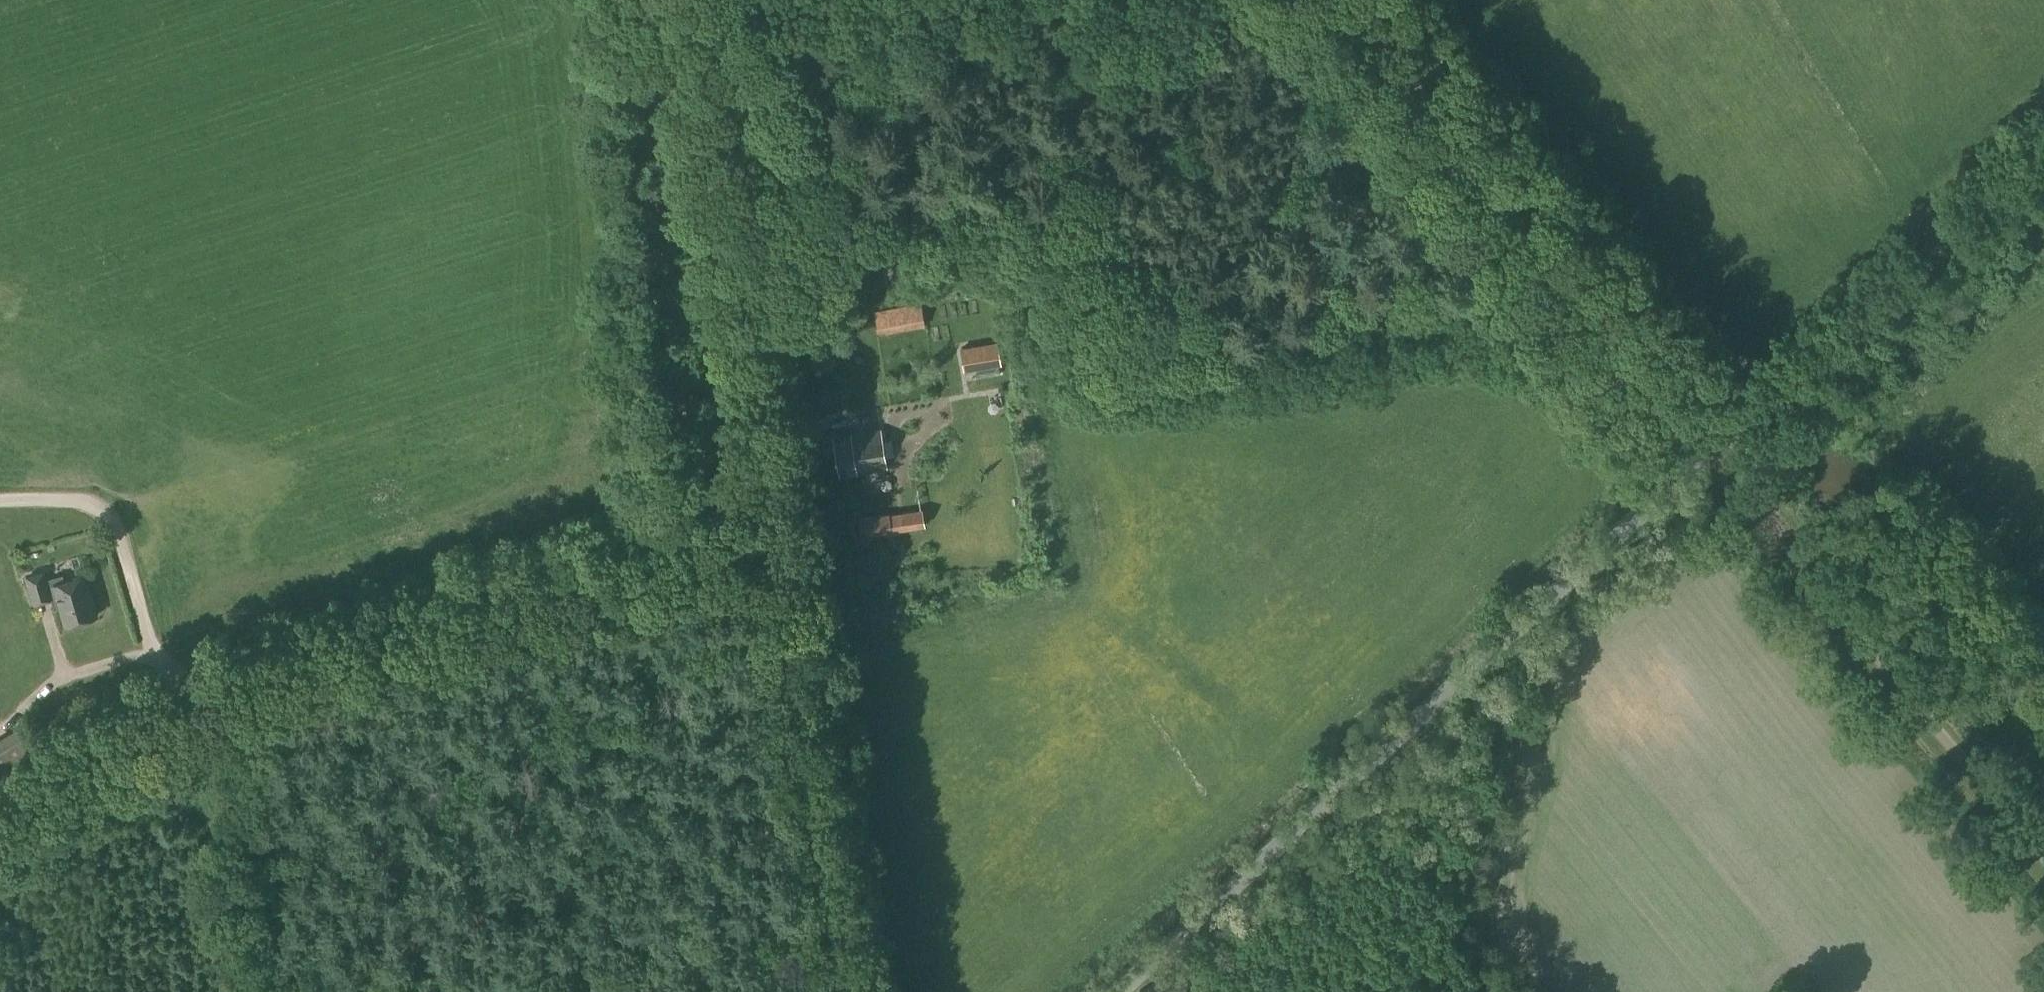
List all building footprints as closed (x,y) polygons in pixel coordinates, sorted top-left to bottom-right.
[(877,335),(925,326),(920,302),(873,311),(877,335)] [(1001,364),(997,341),(960,347),(964,370),(1001,364)] [(886,467),(880,429),(850,434),(850,433),(833,435),(839,476),(856,474),(856,472),(886,467)] [(892,531),(925,526),(922,508),(889,514),(892,531)] [(861,538),(892,533),(888,513),(858,518),(861,538)] [(48,585),(44,572),(26,577),(34,603),(57,596),(65,624),(97,615),(85,574),(48,585)] [(33,753),(43,747),(28,724),(18,730),(0,741),(0,774),(33,753)]
